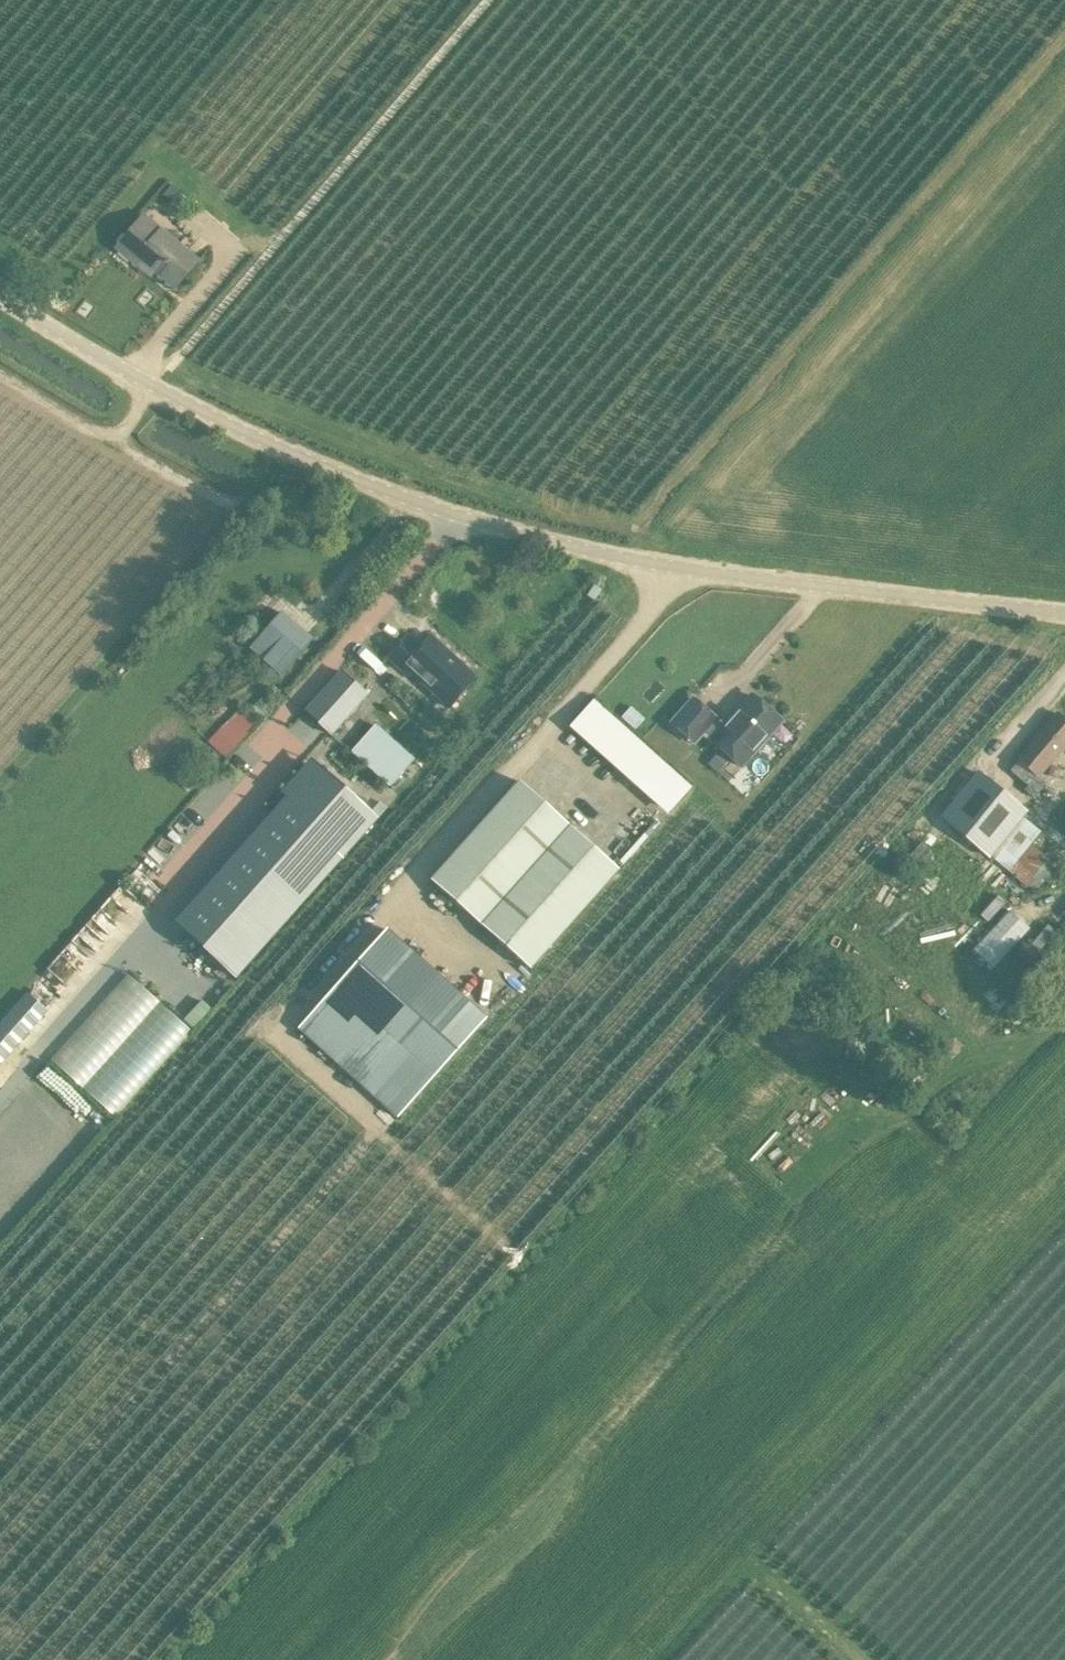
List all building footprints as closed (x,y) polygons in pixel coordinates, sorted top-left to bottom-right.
[(174,288),(197,261),(143,215),(115,248),(150,277),(154,272),(174,288)] [(593,589),(586,599),(594,604),(600,594),(593,589)] [(249,648),(280,674),(313,637),(282,611),(249,648)] [(405,665),(449,706),(476,676),(430,635),(420,647),(406,635),(388,657),(402,669),(405,665)] [(341,672),(306,712),(331,735),(366,695),(341,672)] [(740,767),(780,722),(751,696),(722,729),(713,721),(714,719),(692,700),(672,723),(694,742),(702,732),(740,767)] [(592,700),(572,723),(670,809),(691,786),(592,700)] [(205,738),(223,757),(257,725),(239,707),(205,738)] [(1018,760),(1010,769),(1028,785),(1024,789),(1034,797),(1045,784),(1038,778),(1064,745),(1064,720),(1057,713),(1017,759),(1018,760)] [(374,725),(350,752),(388,786),(412,759),(374,725)] [(215,895),(183,931),(235,978),(268,942),(376,819),(320,770),(290,803),(294,806),(266,837),(215,895)] [(939,818),(989,857),(990,856),(1024,815),(1026,812),(976,773),(939,818)] [(529,969),(618,870),(518,781),(430,881),(529,969)] [(1043,831),(1024,815),(990,856),(1036,893),(1046,881),(1043,879),(1056,864),(1032,844),(1043,831)] [(902,862),(916,875),(934,855),(920,842),(902,862)] [(171,843),(131,879),(145,895),(185,859),(171,843)] [(485,1019),(385,930),(297,1029),(397,1118),(485,1019)] [(126,972),(47,1061),(113,1119),(192,1031),(126,972)]
